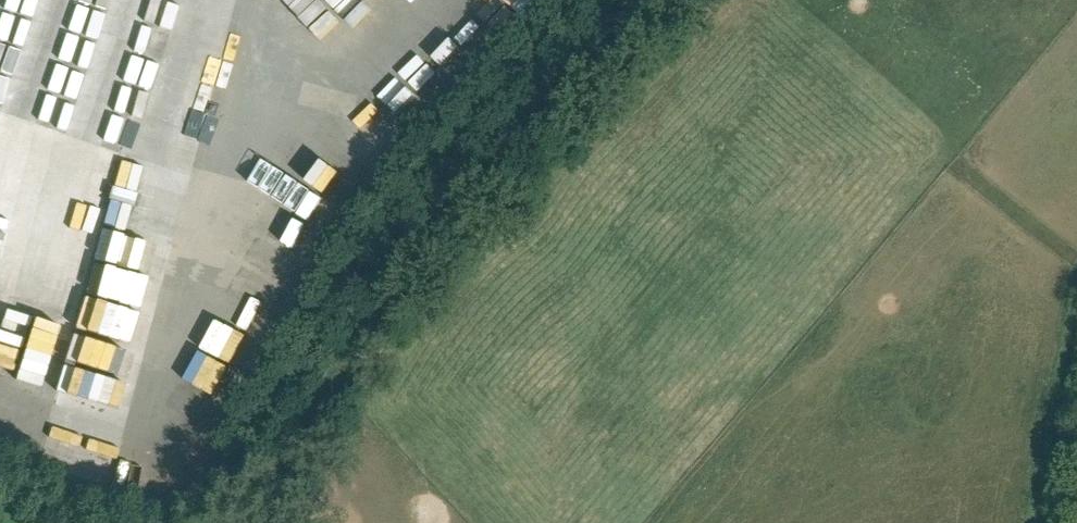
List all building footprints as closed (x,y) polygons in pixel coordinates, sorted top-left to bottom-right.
[(2,104),(18,52),(0,46),(0,104),(2,104)] [(140,85),(157,88),(160,62),(143,60),(140,85)] [(403,124),(422,105),(389,71),(370,90),(403,124)] [(114,109),(145,116),(150,93),(119,86),(114,109)] [(130,144),(133,135),(110,128),(108,137),(130,144)] [(272,188),(291,163),(281,156),(262,181),(272,188)] [(324,227),(250,185),(237,208),(248,214),(234,238),(249,246),(261,224),(310,252),(324,227)] [(49,342),(78,233),(54,227),(25,336),(49,342)]
